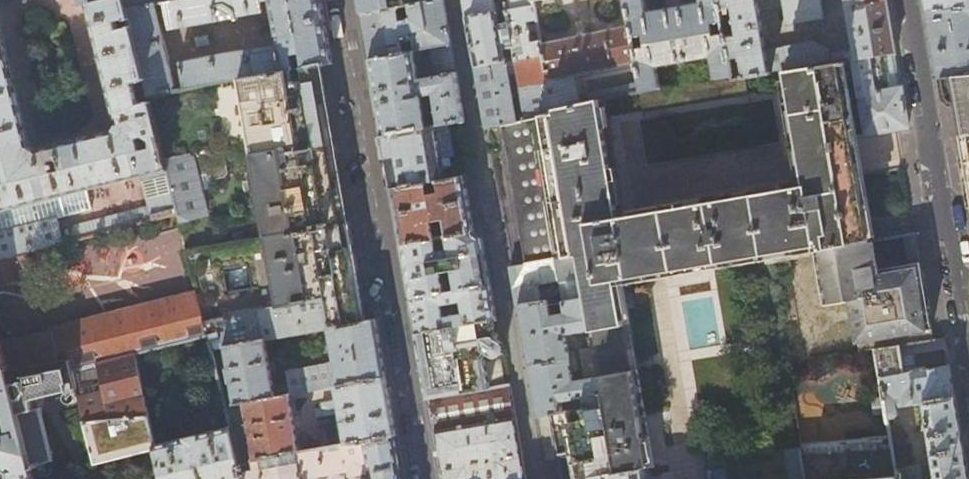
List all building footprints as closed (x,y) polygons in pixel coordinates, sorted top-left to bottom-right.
[(89,4),(89,5),(118,124),(113,132),(40,150),(31,144),(0,18),(0,212),(88,190),(142,176),(167,170),(165,160),(148,95),(127,8),(125,0),(103,0),(89,4)] [(26,2),(27,0),(0,0),(0,9),(26,2)] [(163,0),(125,0),(127,8),(154,3),(164,1),(163,0)] [(164,1),(169,28),(263,12),(262,7),(271,5),(270,0),(172,0),(164,1)] [(271,5),(278,45),(282,71),(293,69),(291,54),(293,56),(296,56),(298,55),(300,52),(303,68),(320,65),(332,62),(324,14),(321,0),(270,0),(271,5)] [(362,13),(398,8),(410,6),(443,0),(360,0),(362,13)] [(410,6),(412,17),(404,18),(405,22),(401,22),(398,8),(362,13),(365,31),(370,59),(414,52),(429,49),(452,45),(444,0),(443,0),(410,6)] [(467,17),(497,12),(506,11),(535,6),(534,1),(534,0),(510,0),(511,2),(496,5),(495,0),(464,0),(467,17)] [(631,27),(633,40),(645,38),(646,44),(634,46),(637,62),(641,83),(642,90),(660,87),(657,67),(711,58),(714,77),(732,74),(726,38),(724,30),(714,32),(713,27),(723,25),(720,9),(719,0),(701,0),(701,3),(647,13),(644,0),(626,0),(631,27)] [(845,60),(896,52),(889,13),(887,0),(845,0),(854,48),(829,53),(828,49),(813,41),(766,49),(760,12),(784,8),(788,26),(825,19),(822,0),(719,0),(720,9),(727,8),(729,15),(733,15),(737,36),(726,38),(732,74),(734,80),(747,77),(784,71),(845,60)] [(928,12),(968,9),(968,0),(926,0),(928,12)] [(175,91),(154,3),(127,8),(148,95),(175,91)] [(499,22),(504,21),(504,15),(497,16),(497,12),(467,17),(476,67),(544,54),(542,45),(541,41),(532,42),(528,22),(538,20),(535,6),(506,11),(508,23),(499,24),(499,22)] [(968,74),(968,9),(928,12),(933,40),(939,76),(968,74)] [(544,54),(553,109),(581,104),(576,74),(637,62),(634,46),(633,40),(631,27),(542,45),(544,54)] [(196,37),(197,45),(209,43),(208,35),(196,37)] [(185,89),(282,71),(278,45),(180,63),(185,89)] [(452,45),(429,49),(431,55),(424,56),(426,65),(432,64),(434,77),(419,79),(414,52),(370,59),(374,84),(383,135),(465,121),(452,45)] [(896,52),(845,60),(857,127),(858,135),(909,127),(900,74),(896,52)] [(544,54),(476,67),(486,127),(502,124),(554,113),(553,109),(544,54)] [(845,60),(784,71),(804,185),(623,216),(602,99),(587,103),(581,104),(553,109),(554,113),(502,124),(526,264),(577,255),(584,295),(590,331),(593,348),(603,407),(615,474),(644,469),(645,470),(650,469),(619,283),(764,258),(765,262),(766,261),(817,251),(872,241),(854,135),(858,135),(857,127),(845,60)] [(326,100),(320,65),(303,68),(293,69),(282,71),(185,89),(175,91),(148,95),(165,160),(223,150),(237,148),(241,147),(246,175),(244,187),(250,220),(266,217),(270,237),(348,223),(342,190),(335,149),(326,100)] [(732,74),(714,77),(660,87),(642,90),(642,91),(641,92),(644,110),(750,94),(747,77),(734,80),(732,74)] [(939,76),(942,96),(953,95),(960,136),(968,135),(968,74),(939,76)] [(642,90),(641,83),(585,94),(587,103),(602,99),(641,92),(642,91),(642,90)] [(465,121),(383,135),(385,145),(386,150),(393,189),(444,180),(437,136),(441,135),(446,163),(471,159),(465,121)] [(960,136),(967,174),(968,189),(968,135),(960,136)] [(223,150),(165,160),(167,170),(179,214),(182,228),(192,227),(191,220),(204,217),(197,175),(199,175),(199,181),(225,178),(228,173),(223,150)] [(179,214),(167,170),(142,176),(149,207),(153,221),(179,214)] [(444,180),(393,189),(397,212),(402,244),(434,238),(431,221),(444,220),(445,227),(440,228),(442,236),(447,235),(474,230),(465,176),(444,180)] [(88,190),(0,212),(0,233),(57,218),(92,209),(88,190)] [(149,207),(133,211),(137,225),(153,221),(149,207)] [(133,211),(93,221),(96,236),(137,225),(133,211)] [(0,233),(0,260),(11,257),(63,244),(57,218),(0,233)] [(93,221),(88,223),(92,237),(96,236),(93,221)] [(74,241),(92,237),(88,223),(77,226),(72,233),(74,241)] [(348,223),(270,237),(188,252),(198,292),(205,321),(327,298),(333,328),(366,322),(361,297),(349,224),(348,224),(348,223)] [(474,230),(447,235),(451,256),(439,258),(436,238),(434,238),(402,244),(406,267),(412,299),(445,293),(442,273),(453,271),(457,291),(491,285),(482,238),(475,233),(474,230)] [(919,252),(915,233),(904,235),(907,254),(919,252)] [(924,285),(920,262),(909,264),(878,270),(872,241),(817,251),(826,304),(851,300),(859,351),(876,348),(933,339),(924,285)] [(920,262),(919,252),(907,254),(909,264),(920,262)] [(577,255),(526,264),(510,267),(517,306),(520,305),(546,301),(544,292),(540,291),(539,286),(561,282),(564,298),(584,295),(577,255)] [(0,260),(0,287),(17,283),(11,257),(0,260)] [(489,320),(497,319),(491,285),(457,291),(445,293),(412,299),(414,312),(418,333),(489,320)] [(205,321),(198,292),(51,329),(51,333),(1,343),(9,373),(71,361),(73,370),(97,364),(136,354),(209,336),(205,321)] [(590,331),(584,295),(564,298),(567,314),(552,316),(549,300),(546,301),(520,305),(540,417),(552,415),(565,413),(563,402),(575,400),(576,411),(603,407),(593,348),(580,350),(586,381),(573,383),(571,372),(578,371),(576,359),(575,359),(574,352),(568,353),(565,335),(590,331)] [(332,329),(333,328),(327,298),(205,321),(209,336),(213,351),(225,348),(265,341),(331,329),(332,329)] [(376,319),(366,322),(333,328),(332,329),(331,329),(335,350),(340,385),(386,377),(382,349),(376,319)] [(503,346),(503,344),(501,342),(499,340),(490,335),(489,330),(490,330),(489,320),(418,333),(423,363),(429,399),(490,388),(486,359),(490,355),(493,357),(495,358),(499,357),(501,356),(504,352),(504,351),(503,346)] [(33,469),(9,373),(1,343),(0,338),(0,395),(3,394),(6,406),(2,407),(5,417),(9,416),(12,429),(2,432),(2,430),(0,429),(0,472),(3,473),(5,473),(6,473),(8,478),(35,478),(33,469)] [(949,366),(945,338),(933,339),(876,348),(880,377),(949,366)] [(275,397),(265,341),(225,348),(228,365),(227,365),(230,383),(232,383),(236,404),(245,402),(275,397)] [(337,386),(340,385),(335,350),(330,351),(332,362),(287,370),(292,394),(337,386)] [(148,417),(136,354),(97,364),(102,381),(77,387),(78,391),(86,422),(117,419),(123,419),(148,417)] [(77,387),(73,370),(71,361),(9,373),(33,469),(40,467),(40,465),(52,462),(38,409),(32,411),(29,399),(78,391),(77,387)] [(951,373),(949,366),(880,377),(888,419),(895,418),(897,415),(896,408),(924,402),(936,478),(935,478),(968,478),(961,433),(951,373)] [(392,407),(386,377),(340,385),(337,386),(340,400),(323,403),(323,409),(317,410),(318,417),(342,413),(347,443),(363,441),(396,435),(392,407)] [(511,384),(490,388),(429,399),(436,439),(443,478),(527,478),(511,384)] [(289,394),(275,397),(245,402),(255,459),(299,452),(289,394)] [(603,407),(576,411),(565,413),(552,415),(563,478),(615,478),(615,474),(603,407)] [(148,417),(123,419),(126,432),(123,431),(114,434),(112,426),(118,425),(117,419),(86,422),(85,422),(96,467),(157,451),(155,446),(148,417)] [(155,446),(157,451),(163,478),(245,478),(240,462),(232,427),(155,446)] [(807,478),(898,478),(896,468),(890,434),(801,445),(802,448),(807,478)] [(363,441),(369,476),(366,476),(365,478),(404,478),(404,477),(396,435),(363,441)] [(347,443),(299,452),(255,459),(240,462),(245,478),(365,478),(366,476),(369,476),(363,441),(347,443)] [(802,448),(786,450),(791,478),(807,478),(802,448)] [(712,478),(727,478),(723,453),(709,455),(711,468),(710,468),(712,478)] [(920,464),(896,468),(898,478),(922,478),(920,464)] [(615,474),(615,478),(646,478),(645,470),(644,469),(615,474)]
